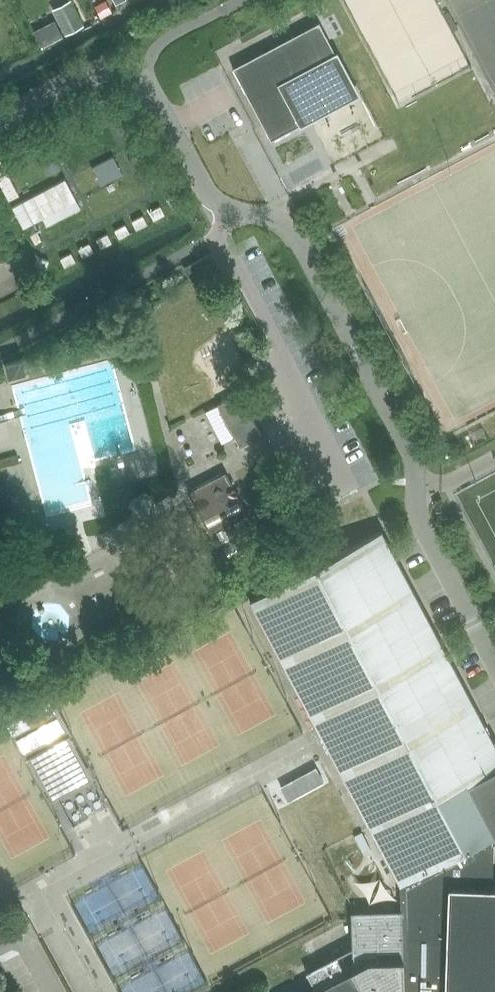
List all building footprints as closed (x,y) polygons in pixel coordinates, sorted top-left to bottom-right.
[(53,7),(65,32),(82,23),(70,0),(67,0),(53,7)] [(319,22),(233,67),(271,140),(299,125),(300,126),(302,126),(297,117),(304,113),(314,108),(350,89),(338,67),(339,67),(333,56),(338,53),(337,51),(335,52),(319,22)] [(112,107),(100,113),(119,145),(131,138),(112,107)] [(100,113),(88,119),(107,151),(119,145),(100,113)] [(88,119),(77,126),(96,157),(107,151),(88,119)] [(77,126),(65,132),(84,163),(96,157),(77,126)] [(65,132),(53,138),(72,170),(84,163),(65,132)] [(53,138),(42,144),(61,176),(72,170),(53,138)] [(42,144),(30,151),(49,182),(61,176),(42,144)] [(155,178),(144,185),(163,216),(168,213),(175,210),(155,178)] [(144,185),(132,191),(151,222),(163,216),(144,185)] [(44,188),(12,205),(17,214),(49,197),(44,188)] [(132,191),(120,197),(140,229),(147,225),(151,222),(132,191)] [(49,197),(17,214),(22,223),(54,206),(49,197)] [(120,197),(109,204),(128,235),(137,230),(140,229),(120,197)] [(109,204),(97,210),(116,241),(128,235),(109,204)] [(54,206),(22,223),(27,232),(59,215),(54,206)] [(97,210),(85,216),(104,247),(116,241),(97,210)] [(59,215),(27,232),(32,241),(64,224),(59,215)] [(22,358),(5,363),(9,377),(27,372),(26,369),(22,358)] [(241,393),(219,404),(232,428),(241,447),(263,436),(241,393)] [(191,495),(225,562),(263,542),(229,475),(191,495)] [(307,522),(306,522),(298,526),(302,535),(311,531),(307,522)] [(493,886),(494,837),(494,835),(494,834),(494,833),(494,742),(383,530),(251,600),(401,883),(401,909),(352,911),(353,961),(342,967),(336,955),(307,971),(316,989),(311,991),(494,991),(494,887),(493,886)] [(71,735),(72,734),(73,734),(53,698),(52,696),(4,721),(25,760),(28,758),(34,754),(53,790),(87,772),(68,736),(70,734),(71,735)] [(288,801),(300,795),(292,780),(281,786),(288,801)] [(90,808),(87,793),(72,795),(75,811),(90,808)]
